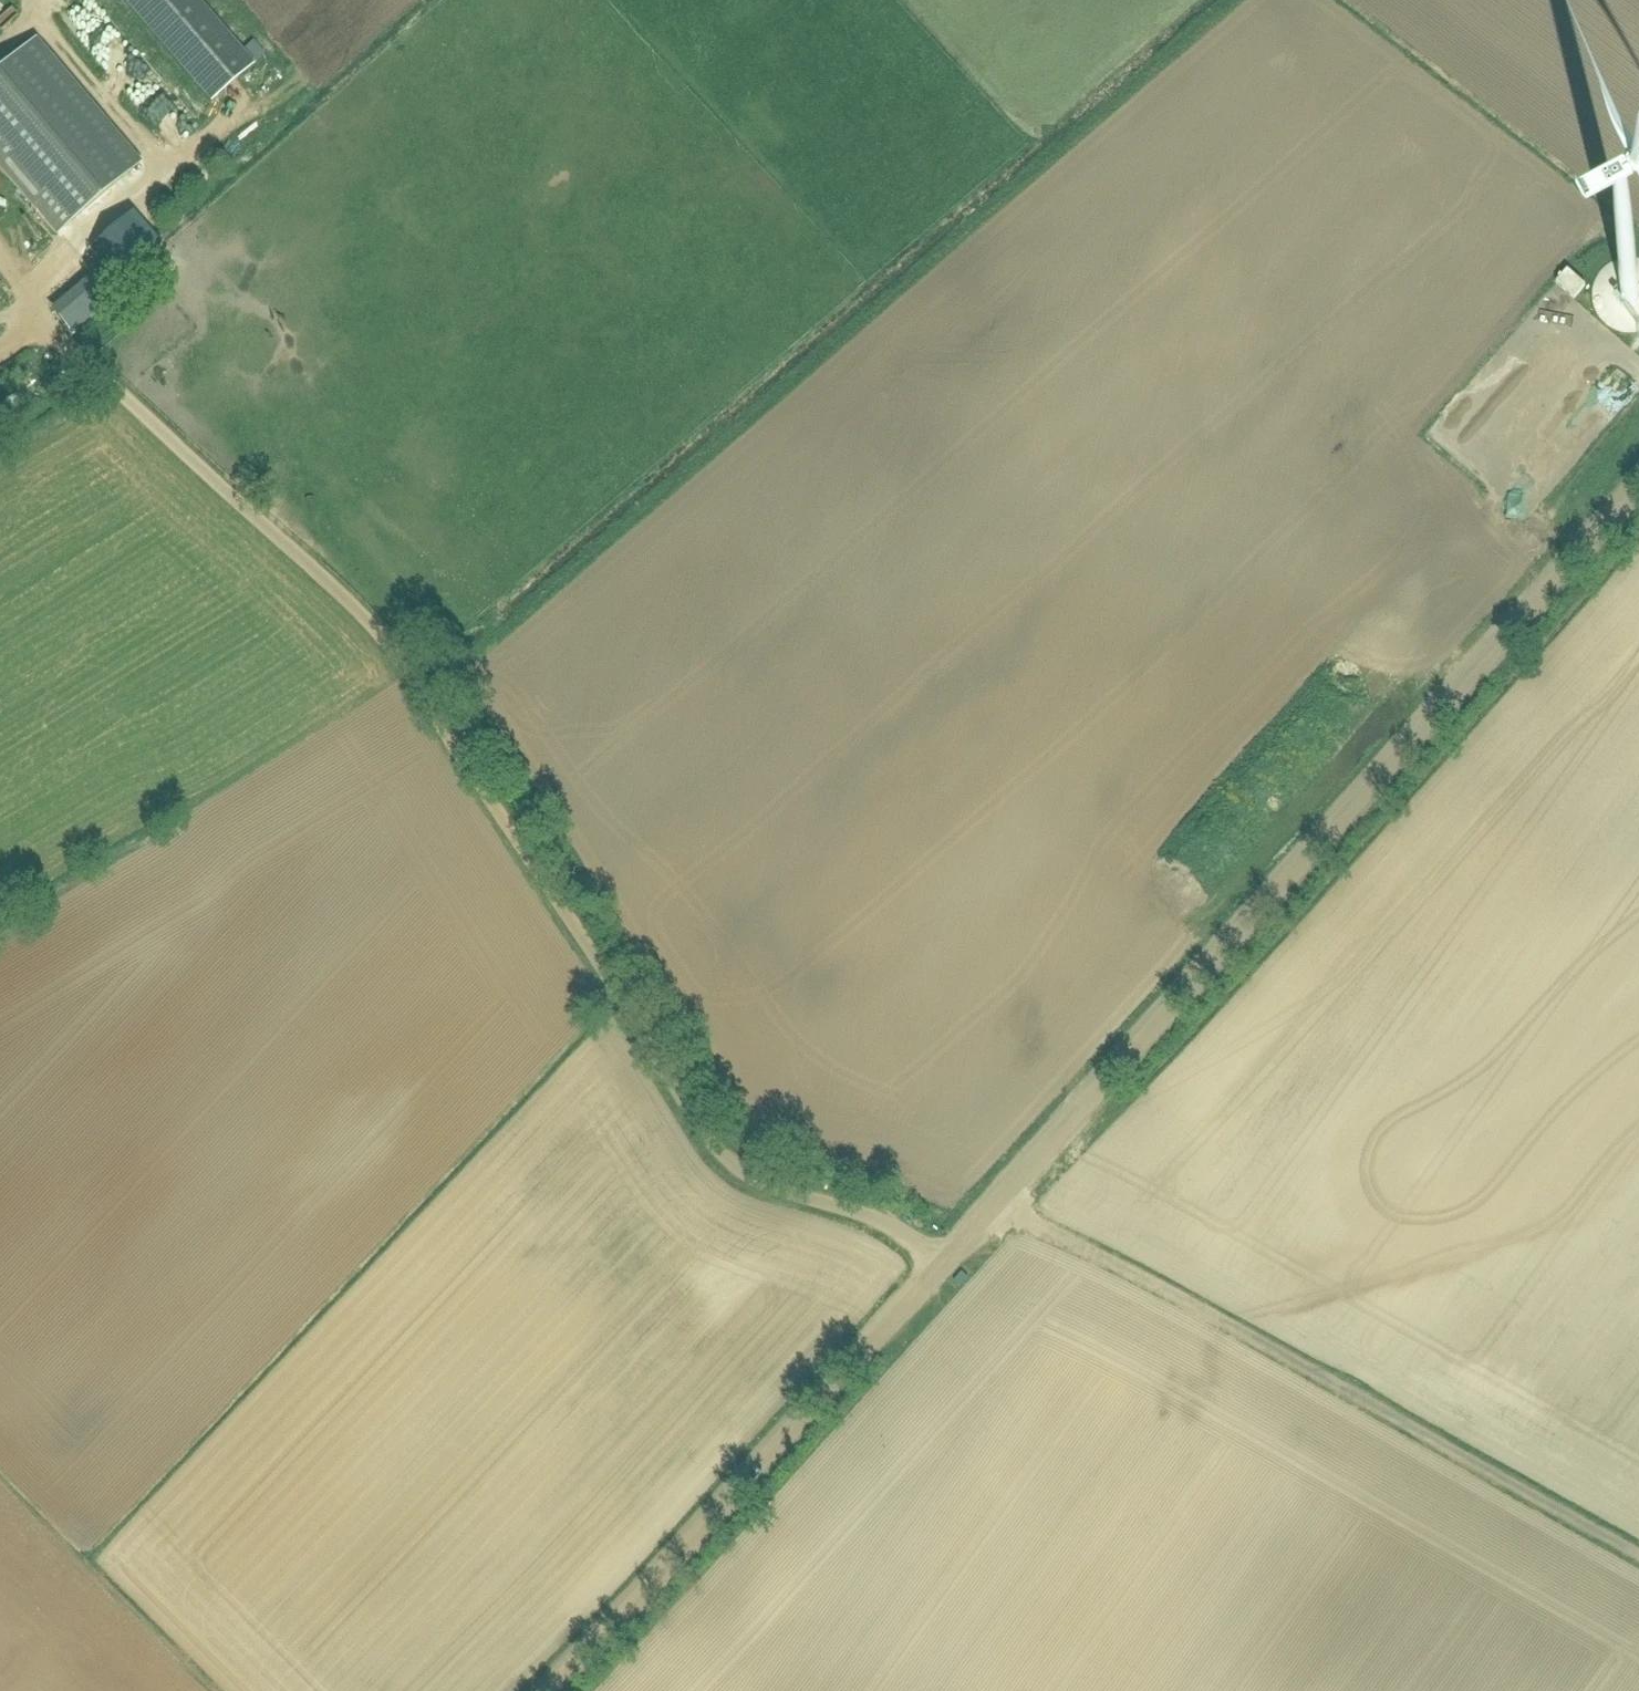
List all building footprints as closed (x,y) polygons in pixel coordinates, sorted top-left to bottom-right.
[(210,105),(254,67),(196,0),(120,0),(210,105)] [(35,41),(0,71),(0,174),(55,238),(141,165),(35,41)] [(150,190),(165,173),(155,165),(141,181),(150,190)] [(1575,273),(1563,289),(1573,295),(1584,279),(1575,273)] [(1618,297),(1618,298),(1618,299),(1619,300),(1619,301),(1619,302),(1620,303),(1620,304),(1621,304),(1622,305),(1623,306),(1624,306),(1625,307),(1626,307),(1627,307),(1628,307),(1629,307),(1630,307),(1630,306),(1631,306),(1632,306),(1632,305),(1633,305),(1634,304),(1635,303),(1635,302),(1636,301),(1636,300),(1636,299),(1636,298),(1636,297),(1636,296),(1636,295),(1635,294),(1635,293),(1634,292),(1633,291),(1632,291),(1632,290),(1631,290),(1630,290),(1630,289),(1629,289),(1628,289),(1627,289),(1626,289),(1625,289),(1624,290),(1623,290),(1622,291),(1621,292),(1620,292),(1620,293),(1620,294),(1619,294),(1619,295),(1619,296),(1619,297),(1618,297)]
